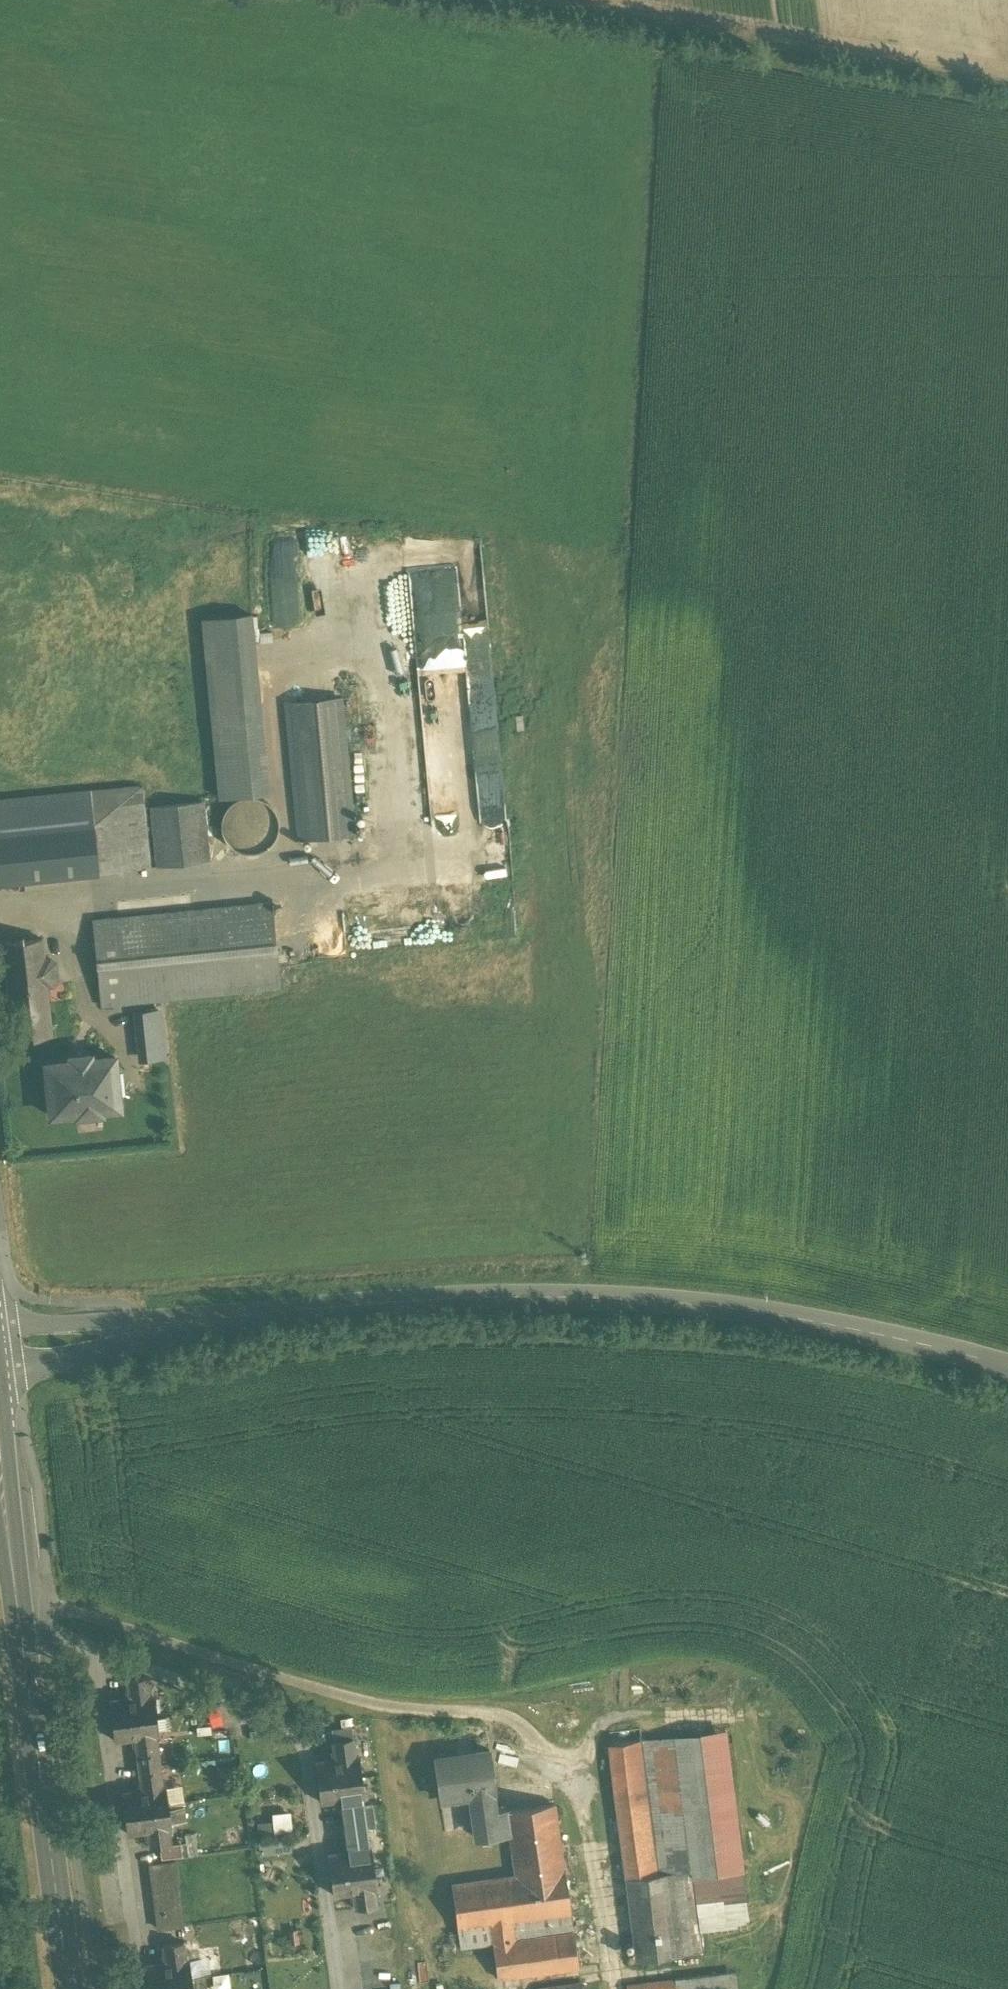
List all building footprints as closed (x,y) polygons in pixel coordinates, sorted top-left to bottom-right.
[(431,568),(412,570),(414,589),(433,587),(431,568)] [(251,615),(203,620),(220,798),(268,794),(251,615)] [(341,698),(292,703),(305,839),(354,834),(341,698)] [(0,802),(0,883),(147,868),(139,787),(0,802)] [(277,836),(279,825),(276,814),(270,805),(260,799),(249,797),(238,799),(229,805),(223,815),(221,826),(223,837),(230,846),(239,852),(250,854),(261,852),(271,845),(277,836)] [(202,802),(152,807),(158,867),(208,861),(202,802)] [(271,903),(218,909),(227,993),(279,987),(271,903)] [(218,909),(93,921),(102,1005),(227,993),(218,909)] [(41,939),(4,942),(14,1039),(51,1035),(46,985),(52,984),(56,979),(55,962),(50,958),(43,959),(41,939)] [(112,1057),(88,1059),(88,1061),(73,1062),(73,1061),(47,1063),(45,1063),(45,1065),(51,1114),(50,1114),(51,1116),(53,1116),(53,1115),(76,1113),(76,1115),(101,1113),(101,1110),(118,1109),(120,1108),(120,1106),(119,1106),(114,1058),(115,1058),(114,1056),(112,1056),(112,1057)] [(162,1786),(155,1734),(158,1734),(153,1693),(150,1693),(148,1676),(127,1679),(129,1696),(109,1698),(115,1740),(135,1737),(142,1788),(122,1791),(127,1832),(147,1830),(150,1847),(170,1844),(168,1827),(171,1826),(165,1785),(162,1786)] [(723,1730),(642,1740),(659,1874),(690,1870),(690,1876),(740,1870),(723,1730)] [(359,1754),(356,1755),(353,1738),(332,1741),(335,1757),(315,1760),(320,1801),(340,1799),(347,1850),(327,1853),(333,1894),(353,1891),(355,1908),(376,1905),(374,1889),(377,1888),(371,1847),(368,1847),(361,1796),(364,1795),(359,1754)] [(690,1870),(659,1874),(642,1740),(609,1744),(637,1960),(700,1953),(690,1876),(690,1870)] [(489,1749),(434,1757),(440,1799),(471,1795),(477,1837),(509,1832),(506,1811),(494,1812),(491,1791),(495,1791),(489,1749)] [(554,1803),(506,1809),(506,1810),(509,1832),(515,1874),(451,1883),(457,1927),(490,1923),(492,1942),(492,1943),(497,1978),(531,1973),(579,1967),(564,1867),(563,1867),(554,1803)] [(288,1809),(269,1810),(271,1830),(289,1828),(288,1809)] [(176,1860),(150,1864),(159,1928),(182,1925),(176,1880),(178,1880),(176,1860)] [(189,1958),(186,1958),(183,1941),(163,1944),(165,1961),(145,1963),(148,1988),(193,1988),(189,1958)] [(627,1986),(627,1988),(721,1988),(719,1974),(627,1986)]
